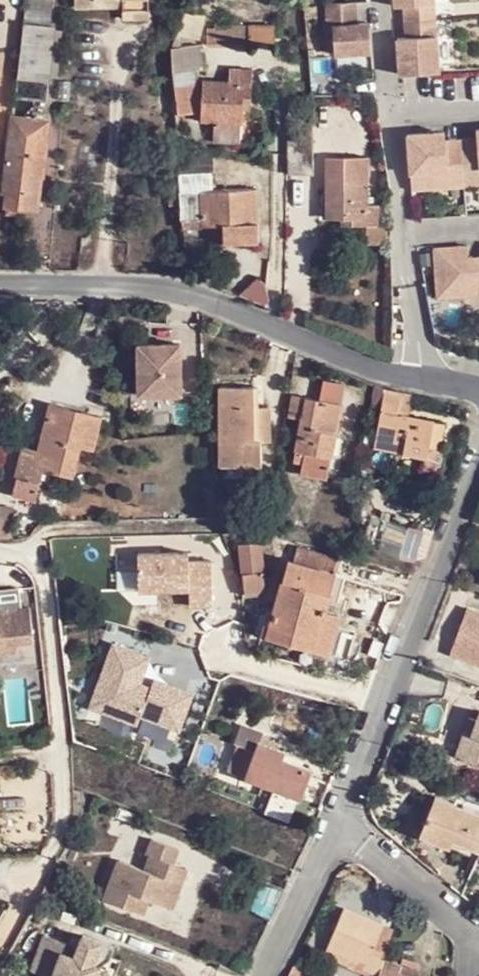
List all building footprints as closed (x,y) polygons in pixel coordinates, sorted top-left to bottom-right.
[(15,81),(45,83),(52,26),(47,25),(50,0),(25,0),(15,81)] [(435,0),(396,0),(396,5),(406,5),(408,21),(437,19),(435,0)] [(357,5),(328,6),(329,28),(334,28),(334,55),(370,54),(370,29),(356,28),(357,5)] [(149,6),(123,7),(124,15),(150,14),(149,6)] [(441,73),(437,19),(408,21),(408,37),(399,37),(402,75),(441,73)] [(250,25),(178,24),(175,31),(175,33),(198,32),(198,38),(214,38),(214,45),(249,47),(250,43),(250,25)] [(271,25),(250,25),(250,43),(271,44),(271,25)] [(166,63),(168,69),(169,71),(173,111),(198,113),(200,102),(197,101),(194,67),(191,44),(170,46),(168,50),(166,63)] [(200,102),(198,113),(198,120),(238,123),(241,101),(249,102),(253,70),(229,67),(227,82),(203,79),(200,102)] [(31,118),(10,117),(0,189),(0,192),(4,193),(2,207),(35,211),(46,122),(31,118)] [(311,129),(286,127),(286,141),(311,141),(311,129)] [(461,138),(465,184),(478,183),(478,128),(476,128),(477,137),(461,138)] [(444,131),(408,134),(411,173),(434,171),(436,187),(465,184),(461,138),(444,140),(444,131)] [(286,156),(286,157),(286,176),(311,175),(311,141),(286,141),(286,156)] [(324,155),(325,193),(326,218),(348,218),(348,224),(365,224),(378,223),(377,203),(365,204),(364,155),(324,155)] [(198,174),(174,173),(177,216),(199,215),(199,189),(198,174)] [(255,187),(199,189),(199,215),(200,225),(218,225),(219,243),(257,242),(255,187)] [(378,223),(365,224),(366,244),(386,243),(385,224),(378,223)] [(472,255),(472,249),(455,249),(454,244),(438,245),(439,294),(478,292),(478,255),(472,255)] [(135,345),(137,395),(179,394),(178,344),(135,345)] [(251,422),(266,421),(265,404),(256,405),(255,384),(216,384),(218,463),(258,463),(258,440),(251,440),(251,422)] [(338,403),(291,394),(287,414),(300,417),(292,458),(301,459),(299,471),(324,475),(338,403)] [(372,446),(423,455),(425,455),(426,448),(437,449),(438,447),(442,424),(396,414),(398,398),(380,395),(372,446)] [(96,414),(47,403),(37,449),(20,446),(13,478),(15,478),(11,493),(33,499),(41,470),(69,475),(77,445),(90,447),(96,414)] [(267,439),(266,421),(251,422),(251,440),(258,440),(267,439)] [(425,455),(423,455),(421,468),(435,471),(441,470),(445,449),(438,447),(437,449),(426,448),(425,455)] [(9,541),(12,508),(0,507),(0,540),(9,541)] [(362,534),(363,547),(379,551),(388,518),(369,512),(362,534)] [(337,561),(294,549),(291,562),(287,560),(272,608),(267,607),(258,632),(325,651),(336,615),(323,611),(337,561)] [(262,572),(242,574),(243,590),(265,588),(262,572)] [(393,582),(359,574),(354,586),(370,591),(368,599),(389,605),(396,584),(393,582)] [(14,649),(13,641),(29,640),(25,606),(0,608),(0,649),(14,649)] [(470,609),(451,652),(478,663),(478,612),(470,609)] [(463,733),(470,735),(461,756),(476,761),(478,756),(478,757),(478,715),(477,720),(469,718),(463,733)] [(244,778),(257,742),(262,730),(240,723),(233,740),(237,742),(226,772),(244,778)] [(470,735),(463,733),(455,754),(461,756),(470,735)] [(275,748),(257,742),(244,778),(298,797),(310,769),(273,757),(275,748)] [(477,857),(478,851),(478,814),(433,796),(418,835),(477,857)] [(168,882),(174,867),(178,856),(148,844),(144,857),(149,859),(143,873),(116,863),(102,903),(144,918),(149,904),(171,912),(181,887),(168,882)] [(186,873),(174,867),(168,882),(181,887),(186,873)] [(384,956),(387,946),(392,926),(341,910),(328,951),(355,959),(364,962),(361,970),(379,975),(384,956)] [(65,945),(67,940),(46,933),(33,968),(54,975),(96,975),(99,967),(112,957),(117,945),(83,934),(78,950),(75,956),(62,951),(65,945)] [(78,950),(65,945),(62,951),(75,956),(78,950)] [(355,959),(328,951),(326,959),(352,967),(355,959)] [(379,975),(413,975),(399,972),(401,962),(384,956),(379,975)]
